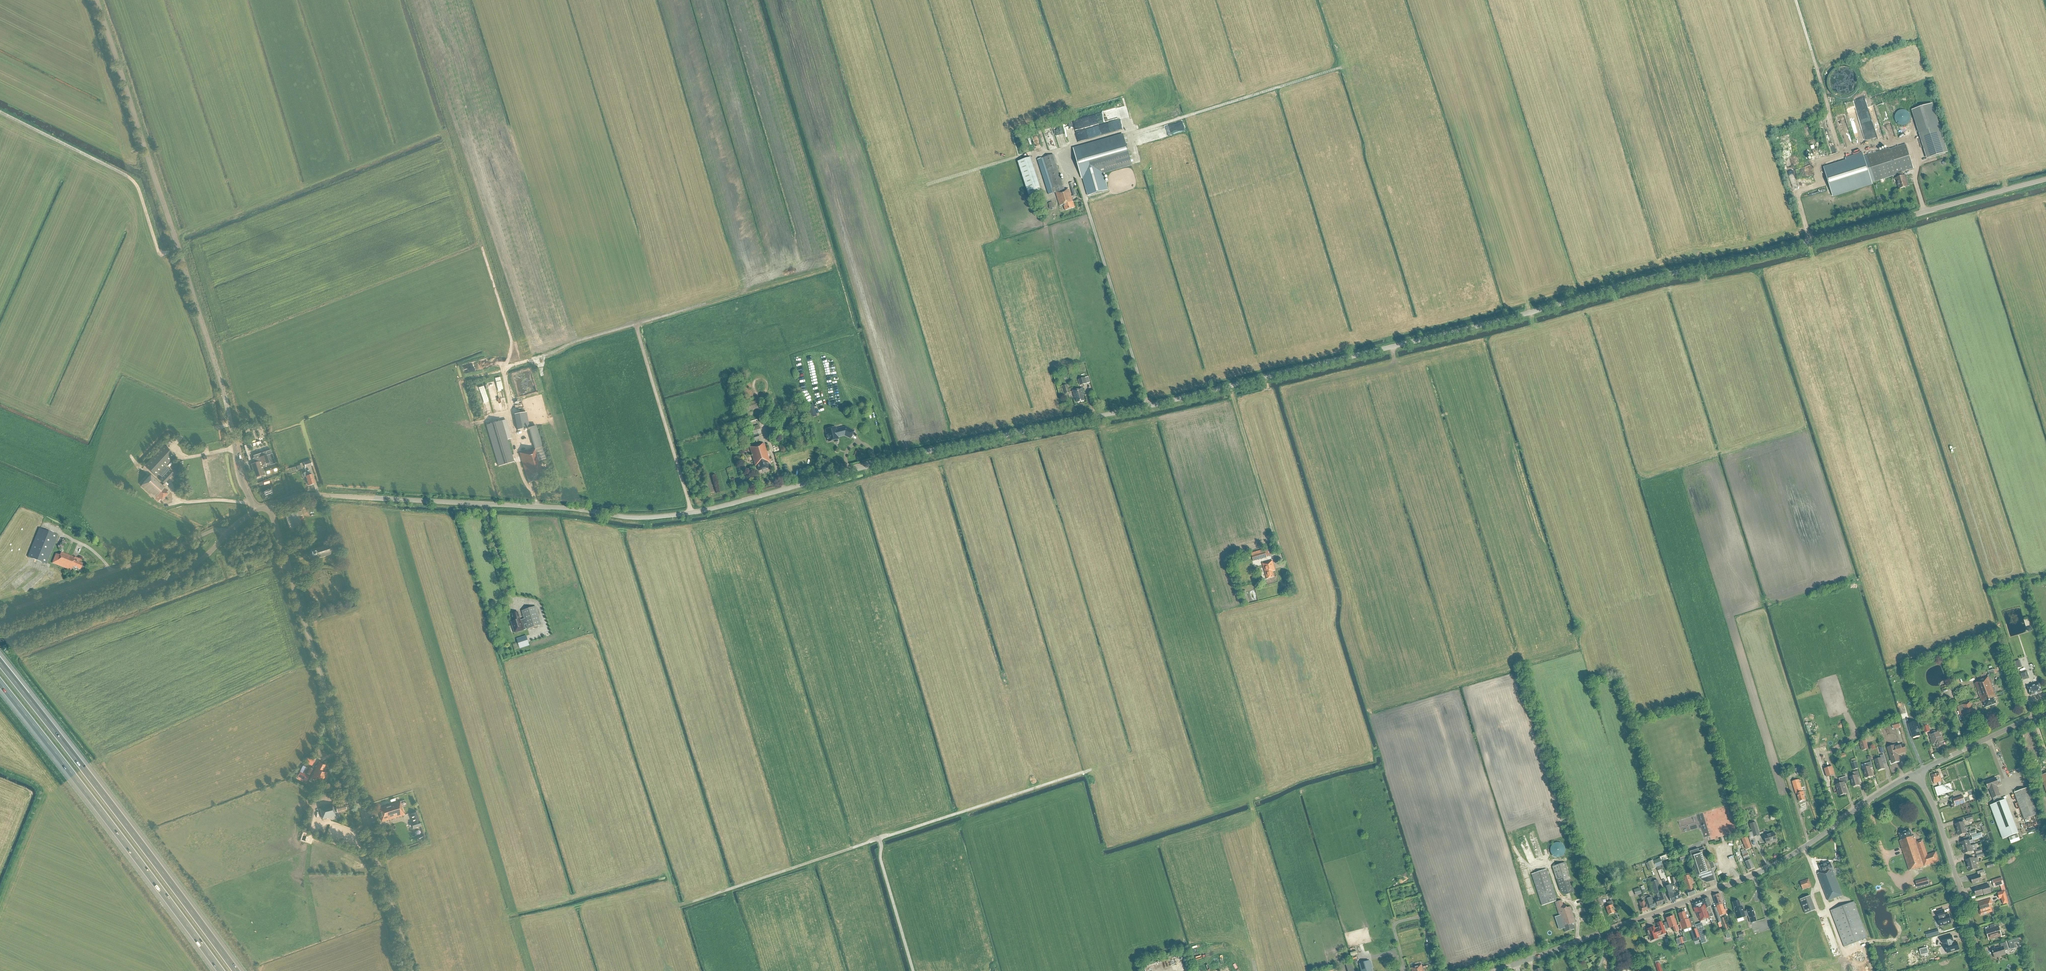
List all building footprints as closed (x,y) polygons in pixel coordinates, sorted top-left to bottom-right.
[(1839,86),(1839,89),(1854,87),(1853,79),(1834,81),(1834,86),(1839,86)] [(1932,104),(1920,108),(1911,110),(1927,159),(1948,152),(1932,104)] [(1102,117),(1118,113),(1117,108),(1100,112),(1102,117)] [(1904,110),(1902,110),(1901,110),(1899,111),(1898,111),(1898,112),(1897,112),(1896,113),(1896,114),(1895,114),(1895,115),(1895,116),(1895,117),(1894,118),(1895,119),(1895,120),(1895,121),(1895,122),(1896,122),(1896,123),(1897,123),(1897,124),(1898,125),(1899,125),(1900,126),(1901,126),(1902,126),(1903,126),(1904,126),(1905,126),(1905,125),(1906,125),(1907,125),(1908,124),(1909,123),(1909,122),(1910,121),(1910,120),(1910,119),(1910,118),(1910,117),(1910,116),(1910,115),(1909,114),(1909,113),(1908,113),(1908,112),(1907,112),(1906,111),(1905,111),(1904,110)] [(1100,113),(1087,117),(1088,121),(1101,117),(1100,113)] [(1187,119),(1180,120),(1182,129),(1189,127),(1187,119)] [(1827,121),(1832,149),(1838,148),(1832,120),(1827,121)] [(1048,131),(1052,147),(1059,145),(1054,129),(1048,131)] [(1066,131),(1059,133),(1063,145),(1070,143),(1066,131)] [(1079,148),(1088,177),(1132,165),(1123,135),(1079,148)] [(1785,137),(1779,138),(1782,152),(1788,151),(1785,137)] [(1846,161),(1824,168),(1833,196),(1872,184),(1872,182),(1896,175),(1897,178),(1896,178),(1899,189),(1907,187),(1904,176),(1903,176),(1902,172),(1913,169),(1906,144),(1890,149),(1889,149),(1864,157),(1863,153),(1845,158),(1846,161)] [(1048,195),(1055,193),(1060,206),(1063,205),(1065,210),(1075,207),(1069,189),(1065,190),(1053,155),(1037,160),(1043,178),(1048,195)] [(1035,183),(1040,182),(1032,156),(1020,160),(1029,192),(1037,189),(1035,183)] [(1827,195),(1824,187),(1808,192),(1810,200),(1827,195)] [(492,408),(489,396),(486,396),(484,387),(481,387),(486,406),(487,409),(492,408)] [(1077,403),(1085,401),(1083,395),(1084,395),(1082,388),(1073,391),(1075,398),(1076,398),(1077,403)] [(745,411),(758,408),(756,401),(743,405),(745,411)] [(817,417),(813,405),(806,407),(810,419),(817,417)] [(517,430),(529,428),(525,412),(514,415),(517,430)] [(506,419),(501,421),(486,425),(500,471),(504,470),(502,465),(513,462),(507,440),(511,439),(506,419)] [(730,424),(731,430),(745,426),(743,420),(730,424)] [(759,426),(757,421),(748,424),(749,428),(752,442),(760,440),(758,435),(761,434),(759,426)] [(764,430),(767,429),(769,434),(771,433),(767,421),(761,423),(764,430)] [(528,428),(532,442),(534,449),(531,450),(531,452),(527,453),(526,451),(519,453),(528,483),(544,479),(539,463),(543,462),(544,465),(544,464),(546,464),(546,461),(536,426),(528,428)] [(850,437),(852,432),(845,428),(835,431),(834,428),(826,430),(828,436),(827,436),(827,439),(829,439),(829,441),(837,439),(837,436),(844,435),(850,437)] [(183,432),(177,439),(179,441),(185,434),(183,432)] [(768,462),(770,462),(769,460),(764,444),(760,445),(759,444),(749,447),(755,466),(757,466),(759,471),(769,468),(768,462)] [(163,484),(173,474),(165,467),(175,456),(163,445),(144,466),(156,477),(158,474),(161,477),(159,480),(163,484)] [(255,463),(251,465),(252,468),(252,469),(252,468),(253,472),(255,478),(266,474),(267,476),(270,475),(271,475),(274,474),(274,473),(276,473),(274,464),(275,464),(272,454),(271,454),(270,450),(253,456),(255,463)] [(308,486),(314,484),(310,471),(303,473),(304,477),(306,477),(308,486)] [(166,493),(168,491),(150,475),(143,483),(144,483),(141,486),(158,502),(160,500),(161,501),(167,494),(166,493)] [(261,493),(264,500),(270,497),(270,495),(273,494),(271,488),(265,490),(265,492),(261,493)] [(314,504),(312,504),(306,506),(308,513),(314,512),(313,508),(315,507),(314,504)] [(298,517),(303,515),(301,511),(297,513),(297,512),(285,516),(288,527),(289,528),(289,530),(301,526),(298,517)] [(46,564),(58,536),(39,528),(28,557),(46,564)] [(330,548),(330,547),(326,547),(326,546),(321,548),(317,549),(312,550),(312,551),(310,551),(309,551),(309,552),(310,552),(310,554),(309,555),(310,558),(311,558),(312,560),(312,561),(313,560),(315,560),(319,558),(320,558),(324,557),(328,555),(328,556),(329,555),(332,552),(330,548)] [(1254,555),(1251,555),(1253,561),(1276,555),(1273,547),(1267,549),(1265,550),(1265,549),(1254,553),(1254,555)] [(80,570),(83,564),(79,563),(81,560),(72,556),(72,557),(61,552),(60,555),(56,554),(52,563),(71,571),(72,567),(80,570)] [(1272,572),(1275,571),(1274,565),(1272,561),(1262,564),(1267,579),(1274,577),(1272,572)] [(515,622),(514,622),(511,623),(515,633),(526,630),(525,625),(526,625),(527,629),(542,625),(536,607),(521,611),(524,619),(522,619),(520,620),(518,612),(512,614),(515,622)] [(516,639),(519,648),(520,649),(529,645),(526,636),(516,639)] [(2029,665),(2035,665),(2035,661),(2030,661),(2030,655),(2024,655),(2024,662),(2029,663),(2029,665)] [(1987,676),(1987,677),(1981,679),(1991,706),(1996,704),(1994,698),(1996,697),(1995,694),(1996,694),(1996,693),(1990,676),(1995,674),(1996,673),(1995,670),(1993,670),(1988,672),(1989,675),(1987,676)] [(2021,681),(2028,679),(2025,671),(2018,673),(2021,681)] [(1991,706),(1981,679),(1978,680),(1979,682),(1975,683),(1981,701),(1983,701),(1986,708),(1991,706)] [(2028,687),(2030,696),(2042,692),(2039,684),(2028,687)] [(1938,702),(1943,700),(1942,695),(1936,697),(1930,699),(1931,702),(1932,704),(1938,702)] [(1962,705),(1965,714),(1973,711),(1969,702),(1962,705)] [(1891,723),(1893,730),(1900,728),(1898,721),(1891,723)] [(1912,738),(1921,736),(1916,721),(1908,724),(1912,738)] [(1942,742),(1943,741),(1942,738),(1941,738),(1938,730),(1929,734),(1933,744),(1936,743),(1938,748),(1943,746),(1942,742)] [(1859,742),(1862,751),(1869,749),(1866,740),(1859,742)] [(1822,761),(1826,760),(1825,757),(1827,756),(1826,752),(1824,753),(1821,745),(1817,746),(1822,761)] [(1904,745),(1901,746),(1895,747),(1895,746),(1888,748),(1892,762),(1893,764),(1900,762),(1899,760),(1897,754),(1906,752),(1904,745)] [(1883,764),(1886,763),(1884,755),(1880,756),(1881,758),(1875,760),(1878,770),(1884,769),(1883,764)] [(311,777),(322,783),(327,773),(322,771),(325,765),(319,762),(316,768),(315,769),(311,777)] [(1863,769),(1866,778),(1872,776),(1870,769),(1873,768),(1871,762),(1866,764),(1867,768),(1863,769)] [(1835,775),(1832,766),(1824,769),(1827,777),(1835,775)] [(1853,787),(1859,785),(1857,777),(1860,777),(1858,771),(1853,773),(1854,776),(1850,777),(1853,787)] [(308,777),(302,773),(300,772),(297,777),(298,778),(303,780),(306,782),(309,777),(308,777)] [(1940,782),(1942,781),(1939,773),(1932,775),(1934,784),(1938,783),(1939,787),(1941,786),(1940,782)] [(1845,777),(1839,779),(1840,784),(1836,785),(1839,796),(1847,793),(1845,784),(1848,783),(1845,777)] [(2018,833),(2012,818),(2005,800),(2002,801),(2000,796),(1997,786),(1998,786),(1996,778),(1985,782),(1992,799),(1994,804),(1990,806),(2002,840),(2018,833)] [(1805,800),(1804,796),(1805,796),(1804,792),(1803,792),(1799,780),(1792,781),(1796,794),(1797,794),(1799,802),(1805,800)] [(1935,788),(1937,797),(1954,792),(1942,786),(1941,786),(1939,787),(1935,788)] [(2024,819),(2037,815),(2027,788),(2014,793),(2024,819)] [(1953,800),(1954,802),(1955,806),(1965,803),(1962,796),(1953,800)] [(1802,801),(1804,808),(1810,806),(1808,799),(1802,801)] [(400,802),(378,809),(382,822),(404,815),(400,802)] [(346,811),(344,805),(336,807),(336,808),(334,808),(334,805),(320,808),(323,819),(337,816),(336,813),(337,812),(337,813),(346,811)] [(1954,818),(1950,807),(1946,809),(1950,819),(1954,818)] [(1711,808),(1699,812),(1707,835),(1713,833),(1712,831),(1715,830),(1709,813),(1712,812),(1711,808)] [(418,819),(419,812),(410,811),(410,818),(413,818),(413,816),(417,816),(416,819),(418,819)] [(1681,817),(1683,823),(1696,820),(1695,814),(1681,817)] [(1753,837),(1759,835),(1756,822),(1749,824),(1753,837)] [(1957,830),(1965,827),(1964,822),(1955,824),(1957,830)] [(1967,833),(1965,827),(1957,830),(1958,836),(1967,833)] [(1914,870),(1939,861),(1936,852),(1927,855),(1922,840),(1916,842),(1914,836),(1912,836),(1910,830),(1899,834),(1901,840),(1899,841),(1909,870),(1913,869),(1914,870)] [(1766,843),(1776,840),(1774,833),(1764,836),(1766,843)] [(2011,844),(2020,840),(2018,834),(2009,838),(2011,844)] [(1751,848),(1747,837),(1741,840),(1746,850),(1751,848)] [(1962,848),(1971,846),(1969,840),(1960,843),(1962,848)] [(1972,851),(1971,846),(1962,848),(1964,854),(1972,851)] [(1699,851),(1699,854),(1691,856),(1697,877),(1701,879),(1706,882),(1714,879),(1711,868),(1713,867),(1712,864),(1710,864),(1705,849),(1699,851)] [(1748,870),(1754,868),(1746,850),(1741,852),(1743,855),(1742,855),(1744,859),(1746,858),(1747,861),(1745,862),(1748,870)] [(1678,855),(1680,861),(1688,859),(1687,853),(1678,855)] [(1967,866),(1976,863),(1974,858),(1966,860),(1967,866)] [(1656,867),(1662,865),(1660,859),(1654,861),(1656,867)] [(1828,901),(1842,895),(1832,868),(1833,868),(1830,862),(1820,866),(1822,872),(1818,874),(1828,901)] [(1564,895),(1574,892),(1565,863),(1552,867),(1561,894),(1564,895)] [(1977,869),(1976,863),(1967,866),(1969,871),(1977,869)] [(1542,906),(1557,901),(1546,869),(1531,874),(1542,906)] [(1981,876),(1985,874),(1984,870),(1977,872),(1978,875),(1974,876),(1971,878),(1973,884),(1982,881),(1981,876)] [(1685,874),(1686,876),(1682,877),(1686,890),(1688,897),(1695,894),(1693,888),(1692,885),(1694,885),(1690,873),(1685,874)] [(1917,887),(1929,884),(1927,878),(1916,881),(1917,887)] [(2001,878),(1995,880),(1992,881),(1994,888),(2000,886),(2002,891),(2005,890),(2001,878)] [(1803,890),(1811,887),(1809,879),(1800,882),(1803,890)] [(1662,905),(1667,903),(1664,893),(1662,894),(1657,880),(1651,882),(1655,894),(1656,893),(1657,895),(1658,898),(1655,899),(1657,906),(1662,905)] [(1988,884),(1985,885),(1974,889),(1976,896),(1983,894),(1984,896),(1991,894),(1988,884)] [(1670,885),(1668,886),(1666,887),(1669,894),(1668,894),(1671,902),(1675,900),(1672,891),(1672,890),(1670,885)] [(1677,891),(1675,892),(1674,890),(1677,889),(1675,885),(1671,887),(1672,890),(1672,891),(1675,900),(1680,898),(1680,897),(1677,891)] [(1641,894),(1639,888),(1633,890),(1635,896),(1641,894)] [(2008,903),(2005,891),(1997,893),(1999,900),(2001,899),(2003,905),(2008,903)] [(1722,904),(1723,904),(1722,903),(1722,900),(1721,900),(1721,899),(1722,899),(1720,893),(1713,896),(1719,916),(1725,914),(1722,904)] [(1598,906),(1601,905),(1600,900),(1606,898),(1606,895),(1595,898),(1598,906)] [(1647,898),(1647,896),(1644,897),(1649,909),(1656,907),(1654,900),(1652,901),(1651,897),(1647,898)] [(1815,911),(1810,896),(1800,900),(1805,915),(1815,911)] [(1706,908),(1709,914),(1710,917),(1713,916),(1710,906),(1711,906),(1708,898),(1703,900),(1706,908)] [(1981,915),(1991,912),(1990,912),(1989,908),(1990,908),(1989,904),(1992,903),(1991,899),(1978,902),(1980,910),(1979,911),(1981,915)] [(1573,923),(1575,923),(1570,907),(1566,908),(1565,904),(1563,905),(1561,900),(1555,902),(1563,927),(1565,932),(1575,929),(1573,923)] [(1641,912),(1648,910),(1646,904),(1645,905),(1643,900),(1639,902),(1640,906),(1640,907),(1641,912)] [(1700,922),(1709,918),(1703,900),(1692,904),(1694,908),(1695,911),(1695,913),(1696,912),(1699,919),(1700,922)] [(1607,903),(1608,906),(1606,907),(1608,915),(1615,913),(1612,905),(1613,905),(1611,901),(1607,903)] [(1757,922),(1754,909),(1747,911),(1744,912),(1743,907),(1740,907),(1738,901),(1732,902),(1734,909),(1733,909),(1736,919),(1746,917),(1746,918),(1749,917),(1751,924),(1757,922)] [(1844,947),(1868,938),(1854,902),(1831,910),(1844,947)] [(1945,913),(1944,907),(1937,909),(1939,915),(1938,916),(1940,923),(1952,920),(1949,912),(1945,913)] [(1713,909),(1712,909),(1718,925),(1718,926),(1720,925),(1720,923),(1721,922),(1716,908),(1713,909)] [(1684,912),(1678,914),(1680,921),(1680,922),(1679,923),(1681,930),(1682,929),(1682,930),(1691,927),(1688,919),(1687,919),(1684,912)] [(1666,918),(1667,922),(1664,923),(1666,929),(1673,927),(1674,931),(1678,930),(1676,926),(1677,926),(1673,916),(1666,918)] [(1656,923),(1658,929),(1655,930),(1654,927),(1646,930),(1648,936),(1650,940),(1658,938),(1657,936),(1666,933),(1664,929),(1662,924),(1661,922),(1656,923)] [(1998,927),(2000,926),(1999,923),(1990,926),(1991,929),(1986,930),(1989,939),(2001,936),(1998,927)] [(1945,954),(1957,950),(1955,943),(1950,944),(1950,942),(1951,942),(1949,936),(1939,939),(1940,945),(1944,944),(1945,946),(1943,946),(1945,954)] [(1835,953),(1841,951),(1837,939),(1832,940),(1835,953)] [(2005,951),(2008,950),(2006,942),(2000,944),(2001,947),(1992,950),(1995,958),(2006,955),(2005,951)] [(1359,964),(1361,970),(1372,970),(1371,968),(1369,961),(1359,964)]
